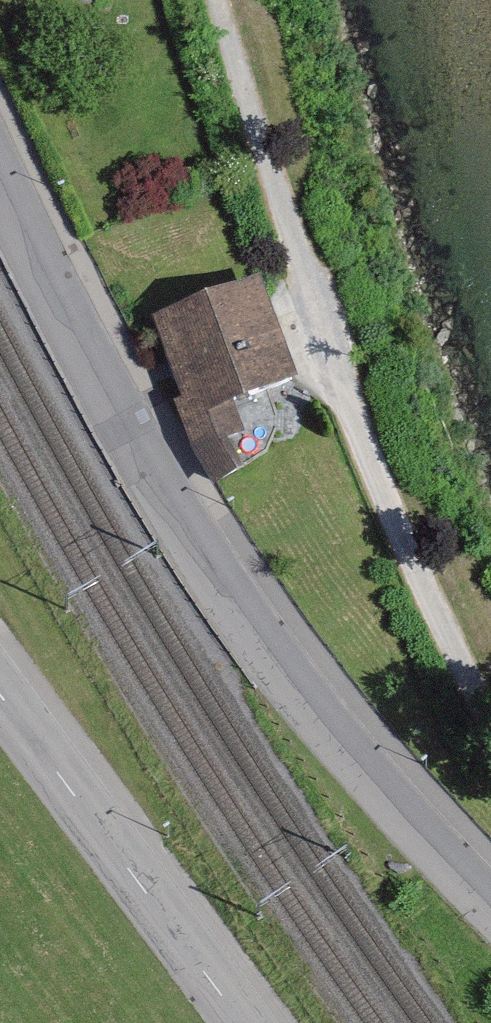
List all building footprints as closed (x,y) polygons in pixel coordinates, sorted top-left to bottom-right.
[(285,282),(179,325),(216,416),(204,421),(233,494),(276,477),(264,448),(278,443),(267,415),(328,391),(285,282)]
